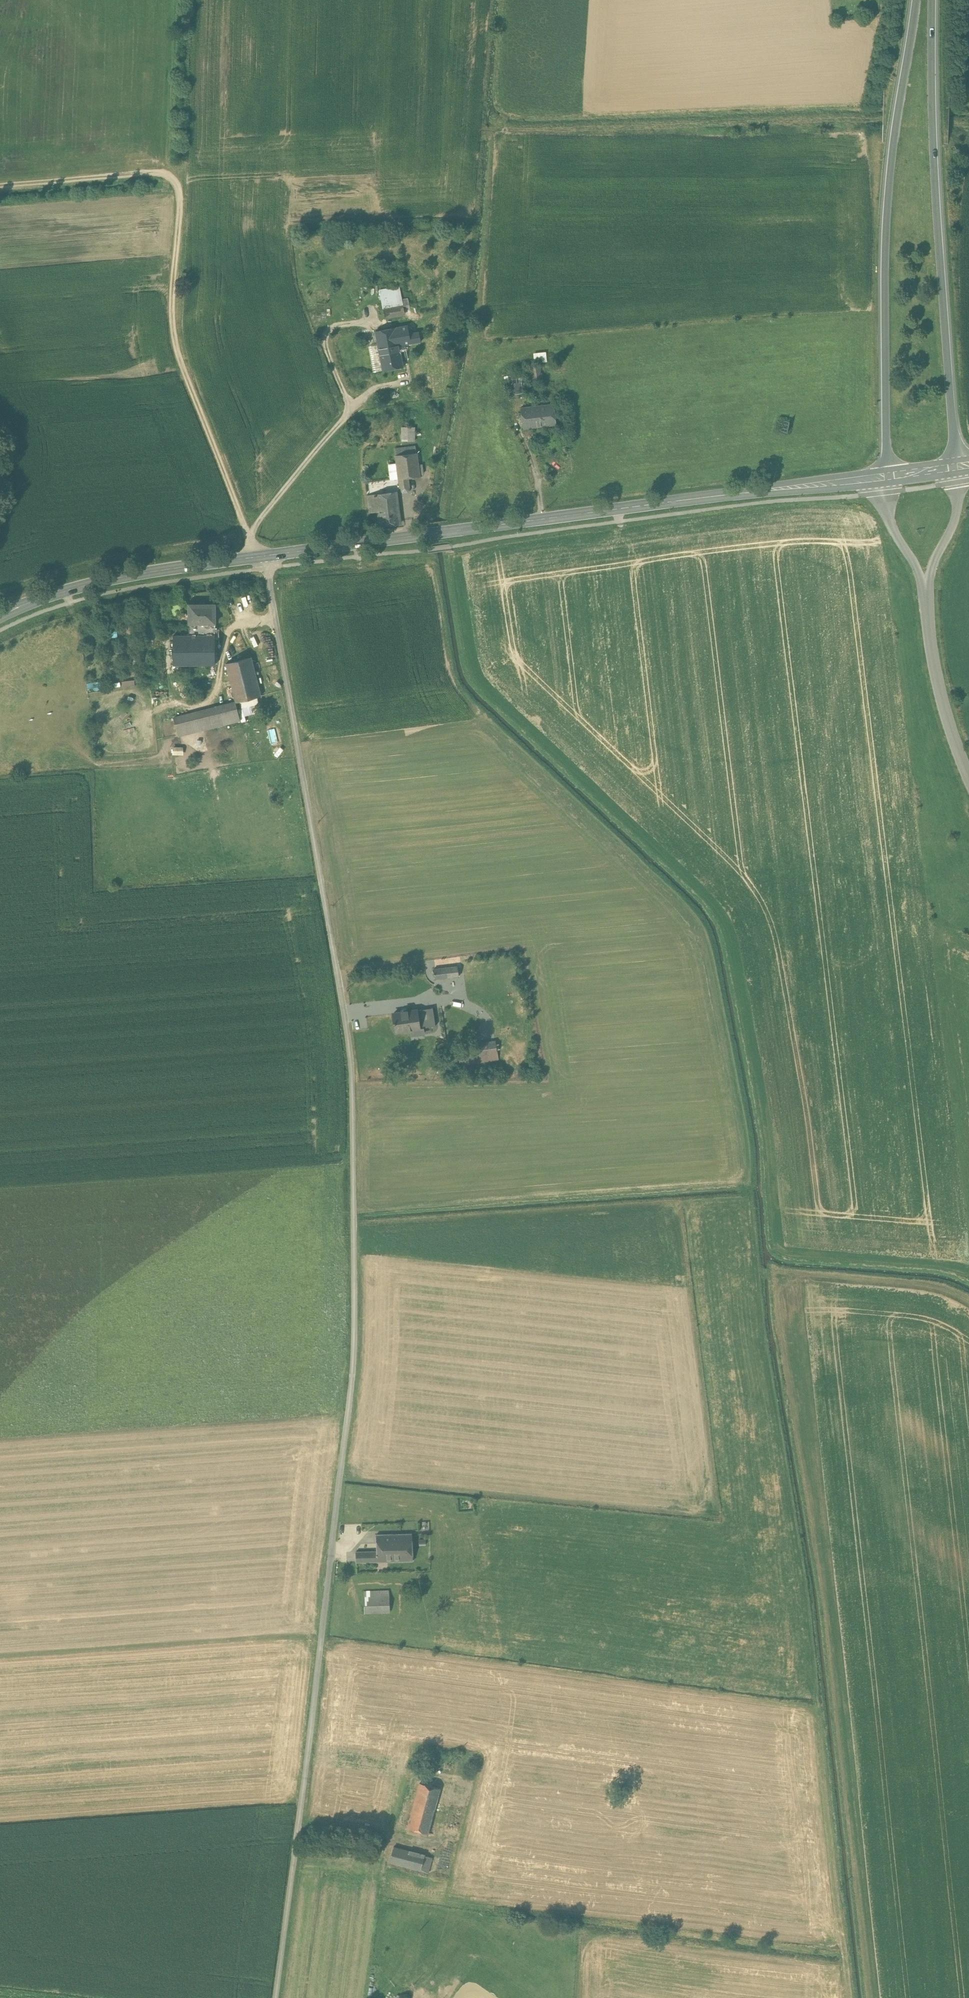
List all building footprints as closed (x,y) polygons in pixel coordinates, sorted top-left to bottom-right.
[(385,318),(405,314),(404,307),(402,299),(399,286),(379,289),(385,318)] [(409,298),(402,299),(404,307),(410,306),(409,298)] [(407,326),(376,332),(383,370),(403,366),(399,345),(420,341),(419,332),(409,334),(407,326)] [(546,351),(533,352),(534,362),(547,360),(546,351)] [(540,365),(532,366),(533,372),(529,373),(530,382),(542,380),(540,365)] [(508,376),(509,383),(518,382),(518,375),(508,376)] [(509,383),(510,394),(523,393),(522,382),(518,382),(509,383)] [(554,404),(521,407),(523,428),(556,424),(554,404)] [(416,446),(395,448),(396,455),(416,453),(416,446)] [(416,453),(396,455),(395,455),(397,463),(398,478),(399,479),(409,477),(421,476),(418,453),(416,453)] [(397,463),(389,464),(391,479),(398,478),(397,463)] [(409,477),(399,479),(400,491),(403,493),(408,492),(410,490),(409,477)] [(397,492),(367,496),(370,512),(378,511),(380,526),(401,523),(397,492)] [(212,604),(193,605),(191,603),(187,606),(189,608),(189,624),(192,624),(192,635),(213,635),(213,623),(215,623),(215,608),(217,606),(213,603),(212,604)] [(192,635),(173,636),(173,665),(215,665),(215,635),(213,635),(192,635)] [(251,657),(226,663),(236,702),(261,696),(251,657)] [(241,721),(236,702),(174,718),(179,736),(241,721)] [(435,979),(459,976),(457,966),(434,969),(435,979)] [(433,1007),(421,1009),(424,1027),(436,1025),(433,1007)] [(421,1009),(393,1013),(395,1021),(394,1022),(394,1024),(395,1024),(396,1032),(410,1029),(411,1035),(425,1033),(424,1027),(421,1009)] [(495,1041),(458,1047),(460,1065),(498,1059),(495,1041)] [(412,1533),(377,1534),(377,1551),(377,1561),(377,1562),(413,1561),(412,1533)] [(377,1551),(356,1552),(356,1562),(377,1561),(377,1551)] [(389,1590),(364,1591),(365,1612),(390,1612),(389,1590)] [(420,1783),(415,1801),(435,1806),(440,1788),(420,1783)] [(408,1827),(429,1833),(435,1806),(415,1801),(408,1827)] [(394,1847),(390,1862),(428,1873),(433,1857),(394,1847)]
